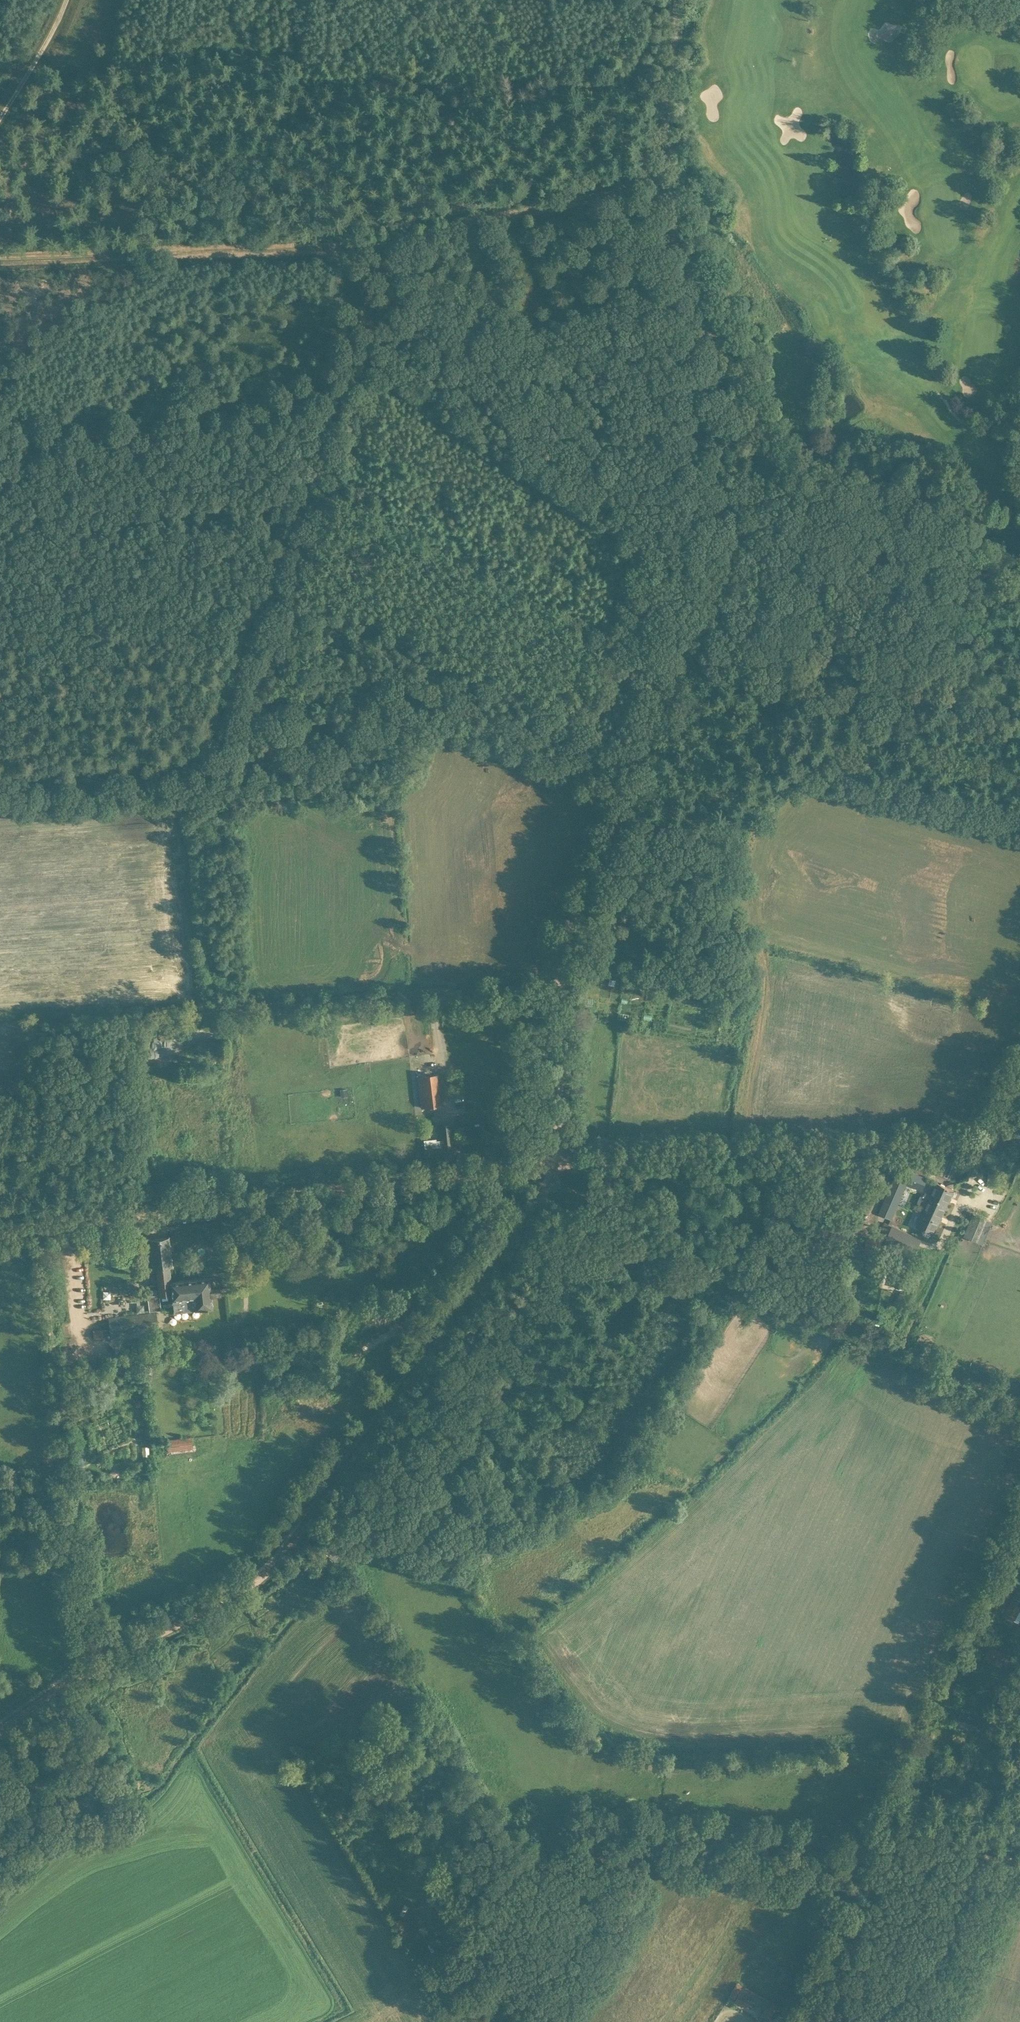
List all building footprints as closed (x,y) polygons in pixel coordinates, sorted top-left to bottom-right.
[(710,120),(719,118),(717,107),(708,109),(710,120)] [(413,652),(413,663),(421,663),(421,652),(413,652)] [(269,744),(269,742),(264,743),(264,745),(263,745),(266,758),(273,757),(271,744),(269,744)] [(440,1105),(437,1074),(418,1076),(421,1107),(440,1105)] [(424,1141),(424,1147),(425,1157),(444,1155),(444,1157),(453,1156),(455,1154),(454,1145),(452,1145),(450,1125),(440,1126),(439,1126),(439,1133),(442,1133),(442,1141),(436,1141),(436,1139),(424,1141)] [(922,1191),(927,1178),(902,1168),(898,1180),(904,1182),(903,1183),(922,1191)] [(892,1180),(879,1213),(892,1218),(898,1204),(905,1207),(909,1195),(903,1193),(905,1186),(892,1180)] [(916,1225),(934,1233),(955,1191),(936,1182),(930,1193),(926,1191),(924,1195),(923,1195),(921,1195),(917,1203),(925,1207),(916,1225)] [(994,1222),(973,1214),(964,1236),(984,1245),(994,1222)] [(883,1245),(912,1259),(921,1241),(892,1227),(883,1245)] [(212,1307),(211,1295),(221,1294),(220,1288),(210,1290),(209,1277),(171,1282),(169,1266),(172,1266),(170,1252),(172,1252),(172,1251),(173,1251),(172,1245),(171,1245),(171,1244),(169,1244),(169,1238),(170,1236),(169,1235),(168,1237),(151,1239),(149,1238),(148,1239),(150,1240),(150,1246),(149,1246),(149,1247),(148,1247),(149,1254),(150,1254),(150,1255),(151,1255),(152,1260),(150,1260),(151,1262),(152,1262),(153,1267),(151,1269),(152,1270),(154,1268),(156,1268),(157,1275),(153,1276),(151,1278),(152,1281),(153,1282),(157,1282),(159,1295),(148,1296),(149,1311),(173,1308),(174,1312),(204,1308),(204,1309),(207,1309),(207,1308),(212,1307)] [(812,1256),(821,1257),(822,1249),(813,1249),(812,1256)] [(894,1286),(904,1288),(908,1273),(898,1270),(894,1286)] [(109,1330),(157,1324),(156,1312),(108,1317),(109,1330)] [(93,1330),(93,1338),(103,1338),(103,1330),(93,1330)] [(219,1375),(217,1362),(207,1363),(209,1376),(219,1375)] [(168,1451),(191,1449),(190,1437),(167,1440),(168,1451)] [(84,1465),(82,1453),(73,1455),(75,1466),(84,1465)] [(324,1549),(322,1551),(326,1554),(336,1552),(321,1538),(317,1543),(324,1549)] [(1019,1564),(1019,1557),(1013,1554),(1011,1560),(1019,1564)] [(1019,1622),(1019,1620),(1019,1592),(1018,1591),(1013,1600),(1011,1599),(1009,1602),(1011,1603),(1004,1616),(1013,1620),(1014,1619),(1019,1622)] [(997,1678),(1005,1683),(1008,1679),(1000,1674),(997,1678)] [(988,1728),(992,1729),(996,1718),(989,1715),(988,1719),(991,1720),(988,1728)] [(990,1735),(982,1731),(977,1745),(985,1748),(985,1747),(988,1748),(992,1737),(990,1736),(990,1735)] [(437,1970),(442,1983),(455,1978),(450,1965),(437,1970)] [(730,1994),(735,1997),(742,1985),(737,1982),(730,1994)] [(736,2001),(743,2005),(748,1996),(741,1992),(736,2001)] [(762,2013),(770,2018),(778,2005),(770,2000),(762,2013)]
